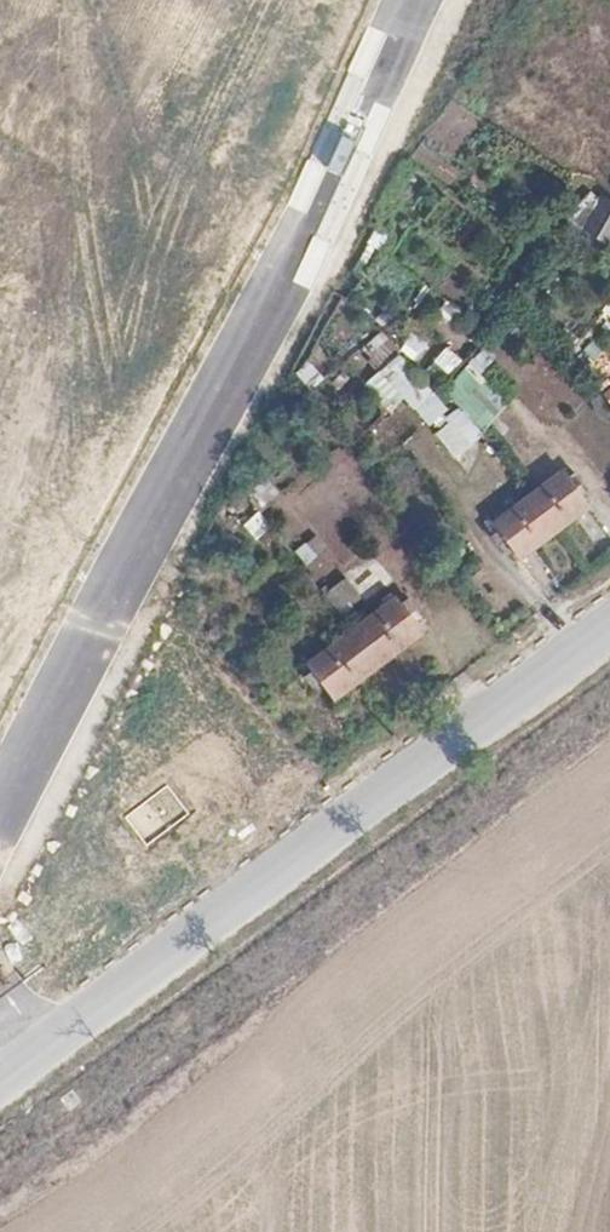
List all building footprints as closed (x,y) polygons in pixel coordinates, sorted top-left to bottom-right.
[(450,100),(426,137),(446,150),(470,112),(450,100)] [(586,165),(565,199),(589,215),(609,182),(609,181),(586,165)] [(606,194),(586,231),(609,245),(609,196),(606,194)] [(409,297),(418,275),(387,263),(378,284),(409,297)] [(362,351),(377,367),(398,347),(382,331),(362,351)] [(403,353),(420,361),(429,341),(412,333),(403,353)] [(445,383),(463,360),(449,349),(431,372),(445,383)] [(483,381),(497,361),(481,349),(446,398),(491,430),(512,402),(483,381)] [(408,399),(431,428),(453,412),(407,354),(366,385),(389,414),(408,399)] [(462,410),(436,433),(459,460),(486,437),(462,410)] [(522,574),(589,524),(562,490),(498,541),(522,574)] [(256,543),(274,531),(262,513),(244,525),(256,543)] [(308,537),(302,556),(323,563),(329,544),(308,537)] [(351,613),(390,575),(371,556),(332,595),(351,613)] [(338,720),(421,653),(394,620),(311,685),(338,720)] [(144,815),(170,850),(237,795),(212,761),(144,815)]
